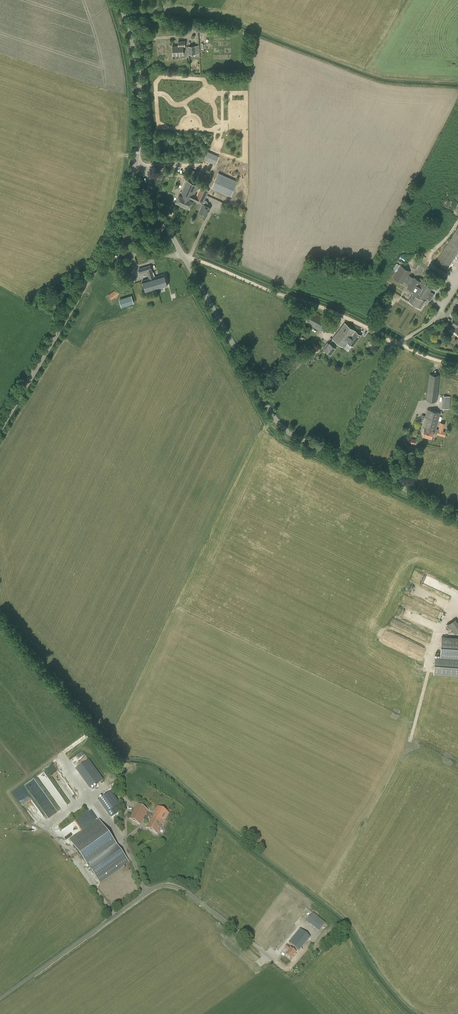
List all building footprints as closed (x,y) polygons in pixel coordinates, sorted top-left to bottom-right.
[(183,46),(185,46),(184,42),(178,42),(179,46),(172,46),(173,55),(183,55),(183,46)] [(214,158),(206,155),(204,160),(212,163),(215,165),(217,159),(214,158)] [(207,176),(198,173),(196,177),(204,181),(207,176)] [(233,182),(218,176),(213,186),(228,192),(233,182)] [(193,201),(194,201),(195,201),(192,200),(194,197),(196,198),(197,195),(196,196),(195,195),(199,186),(187,181),(182,192),(180,191),(176,202),(190,208),(193,201)] [(200,187),(197,195),(196,198),(194,197),(192,200),(195,201),(194,201),(202,204),(198,213),(207,216),(211,207),(207,206),(208,203),(207,201),(205,200),(209,190),(200,187)] [(447,270),(457,252),(457,228),(436,263),(447,270)] [(151,278),(154,277),(150,265),(139,269),(140,273),(147,271),(149,279),(151,278)] [(403,284),(410,272),(400,266),(393,278),(403,284)] [(164,274),(154,277),(151,278),(151,279),(152,278),(153,280),(155,280),(157,289),(168,286),(164,274)] [(151,279),(151,278),(149,279),(142,280),(146,293),(157,289),(155,280),(153,280),(152,278),(151,279)] [(420,309),(426,299),(430,301),(434,294),(430,291),(433,286),(422,279),(421,282),(414,278),(407,289),(413,293),(408,301),(420,309)] [(117,296),(120,294),(117,289),(108,295),(112,300),(115,298),(114,298),(117,296)] [(121,306),(134,303),(132,295),(119,298),(121,306)] [(322,332),(329,320),(311,311),(305,322),(322,332)] [(353,347),(361,336),(344,323),(332,339),(333,339),(329,343),(327,342),(322,348),(324,350),(330,355),(335,348),(338,344),(343,347),(347,342),(353,347)] [(437,402),(440,376),(429,374),(426,401),(437,402)] [(427,409),(425,416),(422,415),(421,418),(425,419),(422,428),(424,428),(422,436),(431,438),(433,433),(445,436),(446,432),(443,431),(445,424),(440,422),(438,429),(436,429),(440,413),(427,409)] [(414,578),(426,584),(429,578),(417,572),(414,578)] [(455,619),(448,624),(455,634),(457,632),(457,623),(455,619)] [(457,659),(457,639),(441,638),(440,656),(440,657),(457,659)] [(440,657),(440,656),(435,656),(434,674),(457,675),(457,659),(440,657)] [(103,780),(89,759),(76,769),(90,789),(103,780)] [(64,796),(72,791),(56,764),(48,768),(64,796)] [(111,792),(99,801),(111,818),(119,812),(116,808),(120,805),(111,792)] [(153,816),(147,813),(148,811),(137,805),(129,819),(140,825),(143,820),(146,821),(148,817),(151,819),(146,828),(157,834),(163,825),(164,822),(169,814),(157,807),(154,813),(155,813),(153,816)] [(128,862),(99,822),(70,842),(100,883),(128,862)] [(314,912),(307,921),(319,932),(326,924),(314,912)] [(293,947),(298,951),(299,952),(311,938),(300,929),(297,933),(289,943),(293,947)] [(291,949),(287,946),(284,949),(288,952),(286,955),(291,960),(296,953),(298,951),(293,947),(291,949)]
